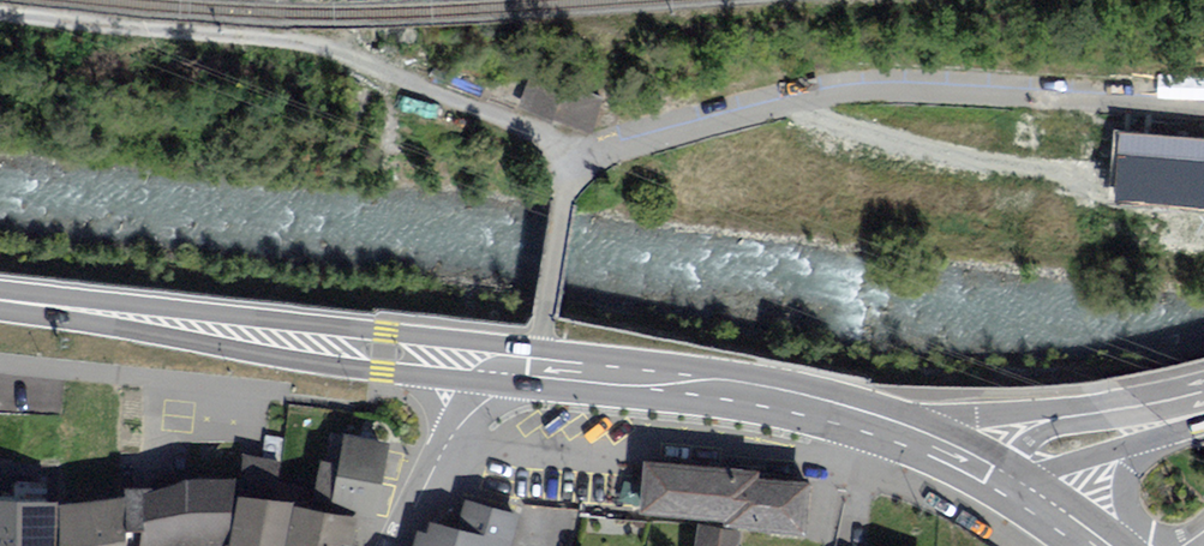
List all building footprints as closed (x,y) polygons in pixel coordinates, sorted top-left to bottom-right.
[(1124,137),(1119,199),(1203,205),(1203,142),(1124,137)] [(262,458),(281,462),(284,438),(265,435),(262,458)] [(370,521),(385,445),(340,436),(326,512),(354,518),(370,521)] [(235,479),(232,496),(277,502),(281,462),(262,458),(240,453),(235,479)] [(759,470),(643,462),(639,515),(724,520),(724,527),(806,532),(809,482),(758,478),(759,470)] [(187,485),(187,545),(223,545),(232,496),(235,479),(187,485)] [(141,495),(153,491),(152,485),(125,488),(125,497),(126,531),(139,533),(141,495)] [(187,485),(153,491),(141,495),(139,533),(139,545),(187,545),(187,485)] [(223,545),(282,545),(291,504),(277,502),(232,496),(223,545)] [(56,502),(57,545),(125,545),(126,531),(125,497),(56,502)] [(0,500),(0,545),(57,545),(56,502),(0,500)] [(516,517),(463,502),(455,529),(429,522),(426,533),(414,530),(409,545),(507,545),(516,517)] [(291,504),(282,545),(349,545),(354,518),(326,512),(291,504)] [(696,524),(693,545),(736,545),(738,529),(696,524)]
